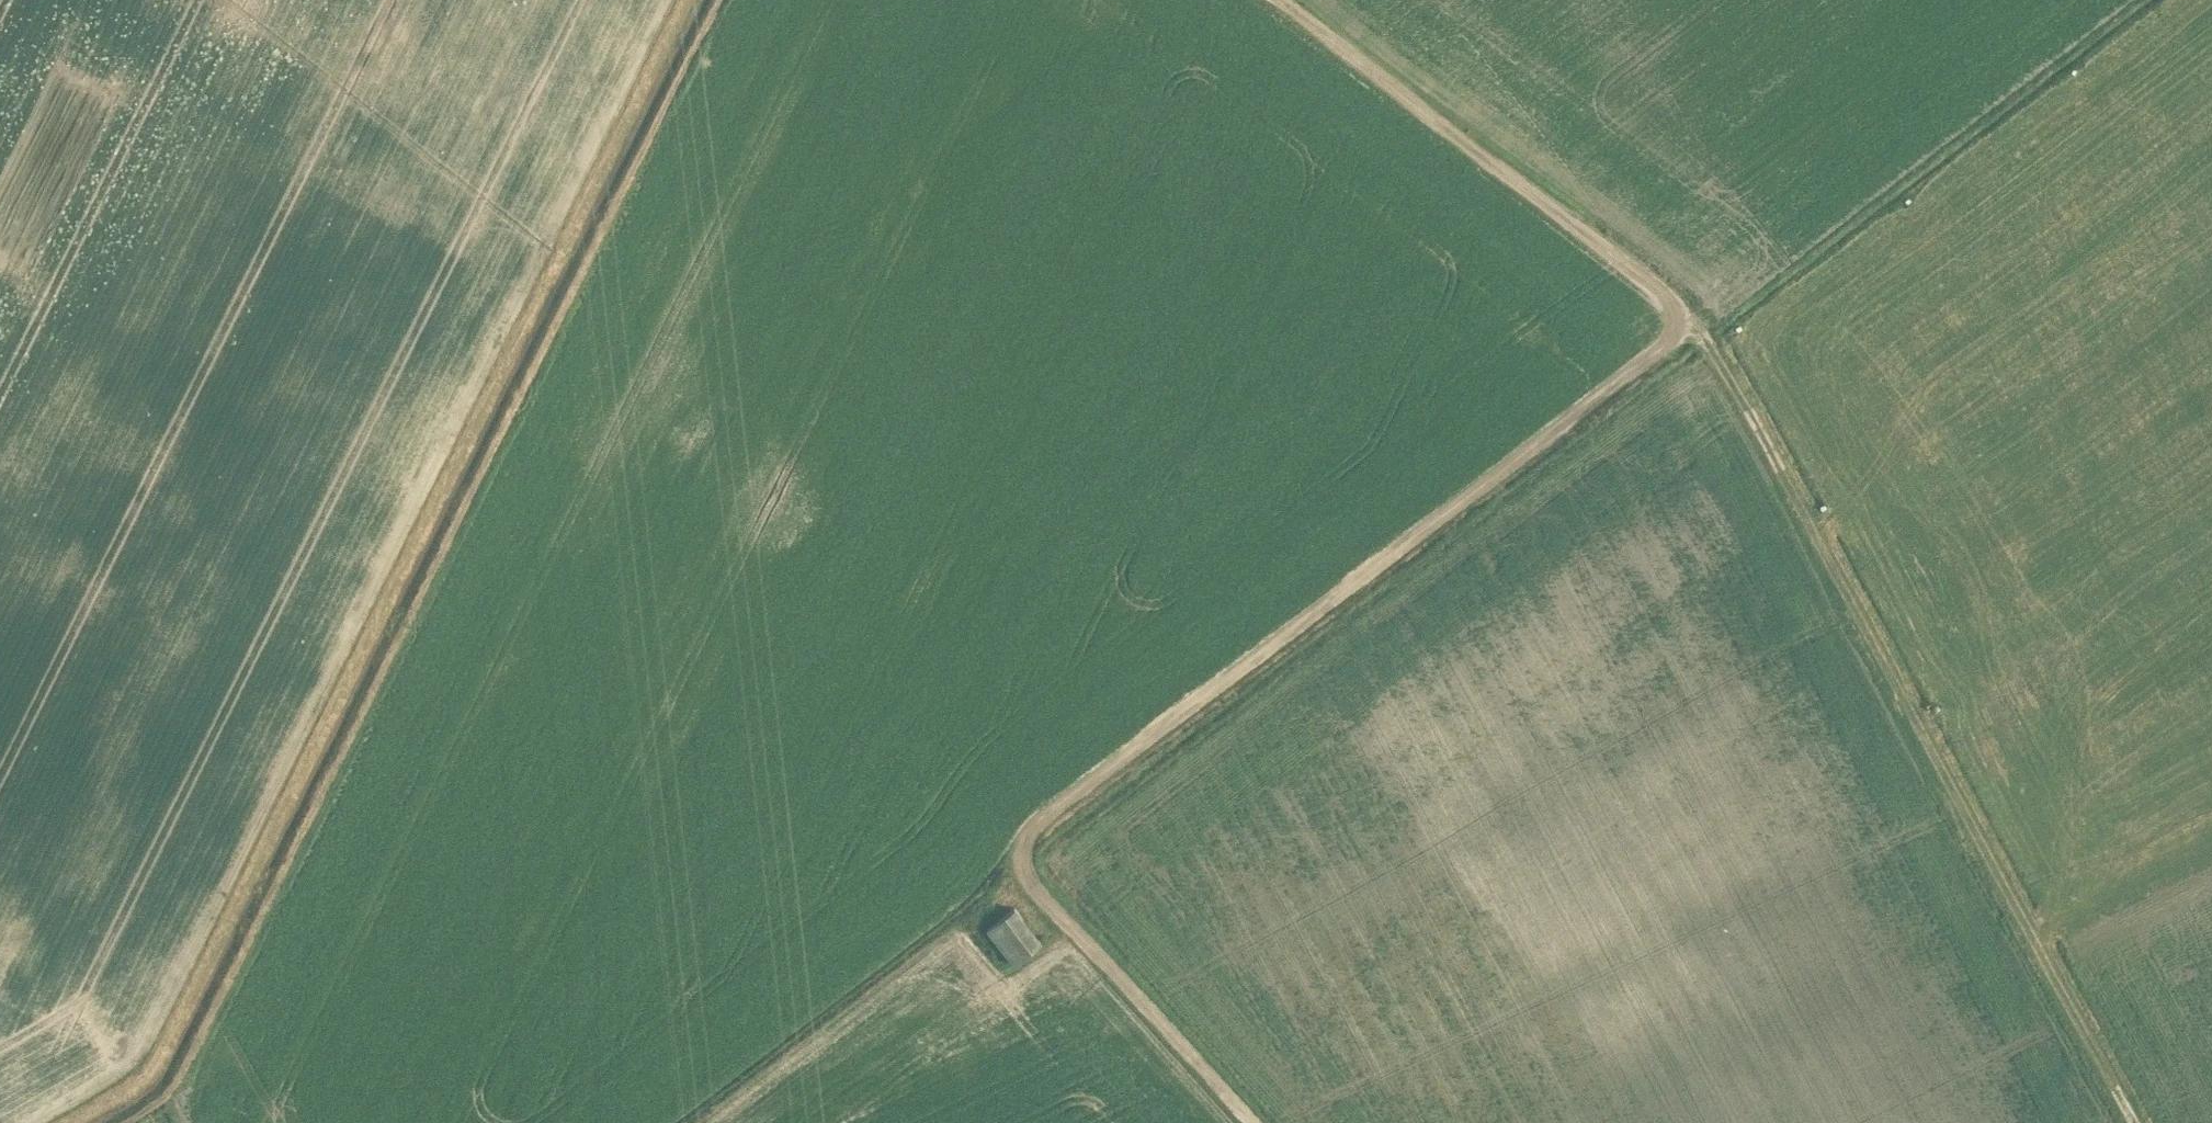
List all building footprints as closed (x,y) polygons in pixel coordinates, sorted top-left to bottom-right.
[(981,925),(1007,963),(1038,942),(1012,904),(981,925)]
